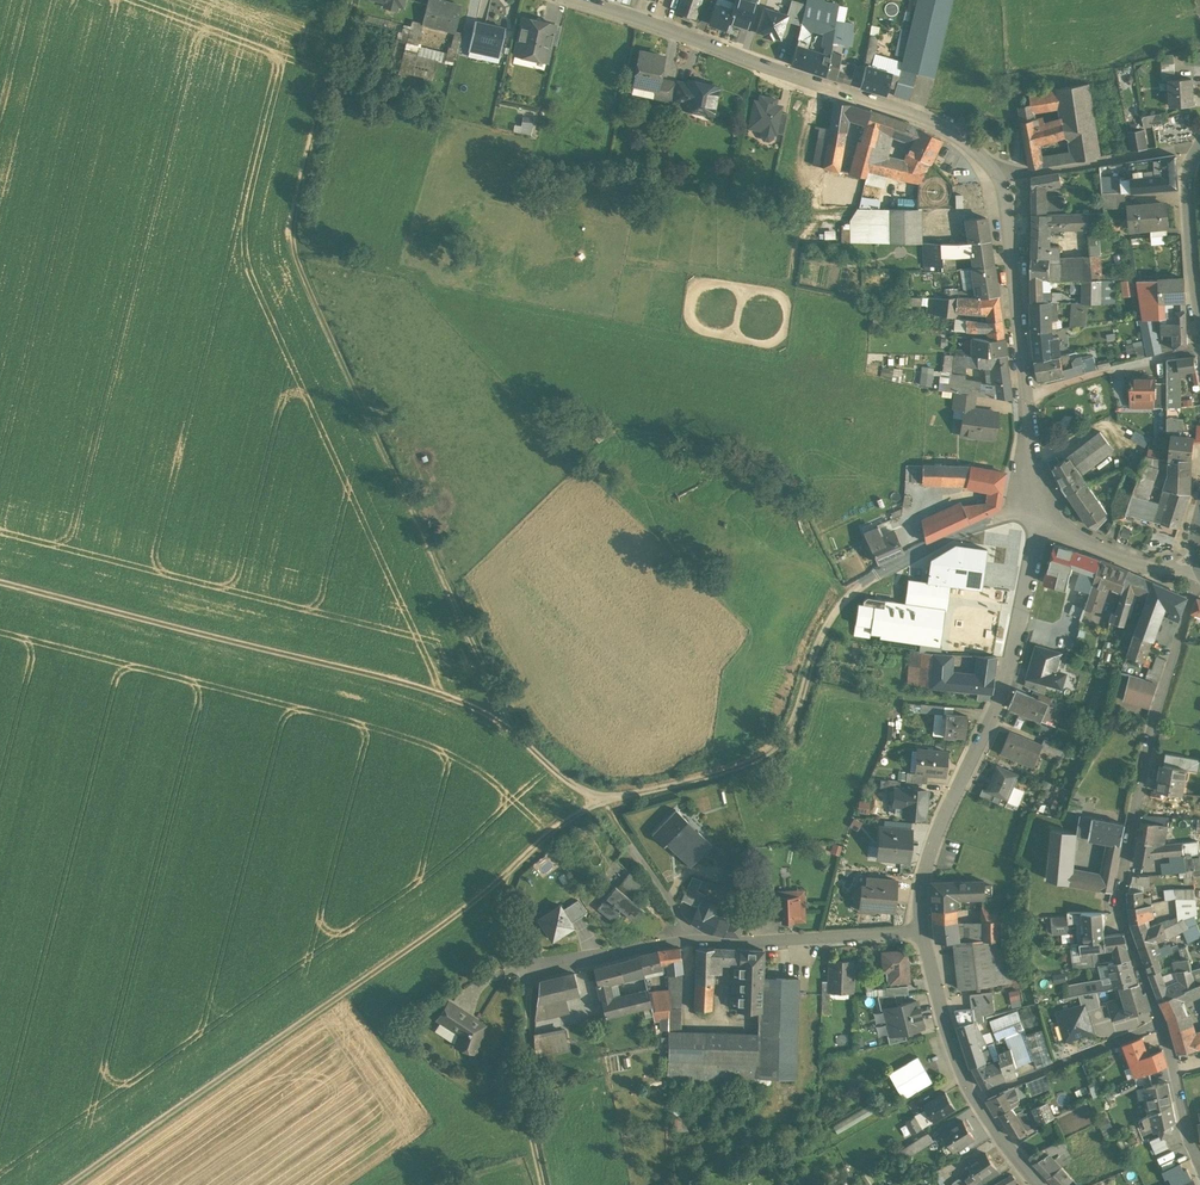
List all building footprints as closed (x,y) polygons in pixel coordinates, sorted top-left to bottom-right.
[(401,12),(404,0),(380,0),(387,2),(386,7),(401,12)] [(438,0),(428,0),(422,24),(423,24),(454,32),(455,32),(462,6),(439,0),(438,0)] [(701,0),(681,0),(676,14),(695,20),(701,0)] [(746,0),(735,0),(732,8),(727,22),(749,30),(757,4),(749,1),(746,0)] [(787,16),(786,21),(802,26),(803,22),(801,22),(802,20),(805,6),(805,4),(792,0),(787,16)] [(837,14),(839,4),(829,1),(829,0),(806,0),(805,4),(805,6),(802,20),(806,22),(811,25),(819,26),(825,28),(835,30),(837,14)] [(899,71),(916,75),(933,79),(952,0),(916,0),(908,33),(903,56),(899,71)] [(727,22),(732,8),(715,3),(707,25),(724,31),(727,22)] [(786,21),(787,16),(765,9),(758,31),(765,34),(764,36),(772,39),(773,36),(780,38),(786,21)] [(843,15),(837,14),(835,30),(834,32),(832,45),(841,46),(849,47),(851,35),(853,26),(842,24),(843,15)] [(543,21),(536,20),(535,21),(523,18),(515,55),(547,62),(555,25),(542,23),(543,21)] [(806,22),(802,20),(801,22),(803,22),(802,26),(799,36),(797,44),(796,50),(805,53),(811,25),(806,22)] [(423,24),(422,24),(411,21),(398,71),(432,81),(437,62),(444,64),(444,63),(452,65),(454,59),(455,60),(462,34),(455,32),(454,32),(450,48),(448,47),(446,53),(419,46),(423,35),(421,34),(423,24)] [(505,29),(474,22),(469,45),(480,47),(480,50),(482,53),(485,54),(489,51),(489,49),(500,52),(505,29)] [(835,30),(825,28),(819,58),(829,61),(831,54),(832,45),(834,32),(835,30)] [(908,33),(900,32),(895,54),(903,56),(908,33)] [(877,39),(869,37),(867,50),(867,53),(875,54),(877,39)] [(841,46),(832,45),(831,54),(839,56),(841,46)] [(805,53),(796,50),(795,53),(791,66),(809,72),(813,56),(805,53)] [(664,57),(640,52),(634,85),(656,90),(657,90),(659,80),(664,57)] [(867,53),(865,63),(872,65),(873,65),(875,54),(867,53)] [(839,56),(831,54),(829,61),(825,78),(842,84),(846,69),(837,67),(839,56)] [(819,58),(813,56),(809,72),(825,78),(829,61),(819,58)] [(1174,62),(1162,63),(1163,80),(1170,79),(1169,78),(1176,78),(1174,62)] [(892,75),(871,69),(872,65),(865,63),(865,65),(865,69),(865,72),(859,89),(886,97),(892,75)] [(865,72),(846,66),(846,69),(842,84),(859,89),(865,72)] [(916,75),(899,71),(896,82),(905,85),(912,87),(916,75)] [(1176,78),(1169,78),(1170,79),(1171,105),(1193,103),(1192,77),(1176,78)] [(675,83),(659,80),(657,90),(656,90),(654,98),(672,102),(676,83),(675,83)] [(905,85),(896,82),(893,97),(901,99),(908,101),(912,87),(905,85)] [(690,86),(676,83),(672,101),(687,104),(690,86)] [(717,88),(691,83),(690,86),(687,104),(686,109),(688,109),(690,112),(696,113),(698,111),(702,112),(702,110),(712,112),(712,110),(715,108),(715,105),(714,103),(717,88)] [(1078,87),(1088,149),(1090,159),(1101,157),(1088,85),(1078,87)] [(1064,137),(1067,153),(1088,149),(1078,87),(1056,90),(1058,102),(1060,110),(1062,124),(1064,137)] [(1030,95),(1031,106),(1045,104),(1058,102),(1056,90),(1030,95)] [(777,100),(760,97),(759,102),(755,102),(749,129),(762,132),(761,136),(764,141),(769,142),(773,139),(774,134),(776,135),(776,134),(781,113),(781,112),(773,111),(774,105),(776,105),(777,100)] [(830,129),(829,130),(846,133),(848,121),(850,105),(834,102),(833,105),(834,105),(830,129)] [(1046,112),(1060,110),(1058,102),(1045,104),(1046,112)] [(1033,115),(1046,112),(1045,104),(1031,106),(1018,108),(1022,123),(1033,122),(1035,122),(1033,115)] [(850,105),(848,121),(865,126),(866,126),(870,112),(850,105)] [(866,126),(865,126),(852,175),(866,179),(864,183),(883,187),(886,176),(881,175),(886,155),(892,135),(914,141),(921,129),(870,112),(866,126)] [(788,114),(781,113),(776,134),(783,135),(788,114)] [(1161,113),(1151,115),(1153,124),(1162,123),(1161,113)] [(524,115),(521,131),(532,133),(535,116),(524,115)] [(1151,115),(1142,116),(1144,125),(1153,124),(1151,115)] [(1033,122),(1022,123),(1029,161),(1039,158),(1036,145),(1064,137),(1062,124),(1035,131),(1033,122)] [(822,168),(828,129),(819,127),(812,165),(822,168)] [(829,130),(830,129),(828,129),(822,168),(822,169),(839,173),(846,133),(829,130)] [(921,129),(914,141),(909,154),(929,163),(941,140),(921,129)] [(1144,130),(1129,131),(1132,151),(1147,149),(1144,130)] [(1068,156),(1069,163),(1090,160),(1090,159),(1088,149),(1067,153),(1068,156)] [(929,163),(909,154),(905,160),(898,179),(921,185),(929,163)] [(898,179),(905,160),(886,155),(881,175),(886,176),(898,179)] [(1176,155),(1129,162),(1131,177),(1133,191),(1178,187),(1176,155)] [(1068,156),(1046,159),(1045,156),(1039,158),(1041,167),(1069,163),(1068,156)] [(1039,158),(1029,161),(1030,168),(1041,167),(1039,158)] [(1059,173),(1032,178),(1033,215),(1046,214),(1046,202),(1045,187),(1061,184),(1059,173)] [(1133,191),(1131,177),(1121,178),(1122,192),(1133,191)] [(1122,192),(1102,194),(1103,208),(1123,207),(1122,192)] [(953,194),(956,208),(962,207),(960,193),(953,194)] [(860,210),(878,209),(880,200),(861,197),(858,210),(860,210)] [(1046,202),(1046,214),(1047,214),(1055,214),(1054,201),(1046,202)] [(1165,204),(1153,205),(1153,204),(1138,205),(1138,207),(1130,207),(1128,210),(1128,214),(1131,216),(1132,216),(1133,230),(1151,229),(1166,227),(1167,227),(1169,225),(1168,221),(1167,220),(1165,204)] [(852,243),(890,244),(890,243),(891,209),(878,209),(860,210),(853,222),(852,243)] [(890,243),(922,244),(921,209),(891,209),(890,243)] [(1055,214),(1047,214),(1047,229),(1052,229),(1088,228),(1088,213),(1055,214)] [(1096,213),(1088,213),(1088,228),(1088,232),(1096,232),(1096,213)] [(1050,258),(1060,259),(1061,246),(1051,246),(1052,229),(1047,229),(1047,214),(1046,214),(1033,215),(1032,257),(1050,258)] [(986,218),(966,221),(969,243),(989,241),(986,218)] [(1166,227),(1151,229),(1152,236),(1167,235),(1166,227)] [(989,241),(969,243),(971,260),(992,257),(989,241)] [(969,243),(955,244),(928,244),(929,266),(941,267),(942,256),(954,255),(970,254),(969,243)] [(954,255),(942,256),(941,267),(941,272),(955,271),(954,255)] [(1090,256),(1091,276),(1103,277),(1101,255),(1090,256)] [(1050,258),(1049,277),(1060,277),(1074,277),(1091,276),(1090,256),(1060,259),(1050,258)] [(971,260),(973,268),(993,265),(992,257),(971,260)] [(1031,277),(1043,277),(1049,277),(1050,258),(1032,257),(1031,277)] [(973,268),(971,269),(974,289),(976,298),(979,298),(980,298),(997,296),(998,296),(993,265),(973,268)] [(1031,279),(1031,302),(1051,302),(1053,302),(1053,291),(1044,291),(1043,277),(1031,277),(1031,279)] [(1184,278),(1158,279),(1158,280),(1159,302),(1175,301),(1185,300),(1184,278)] [(1137,295),(1136,279),(1123,279),(1123,296),(1137,295)] [(1088,302),(1102,302),(1102,280),(1083,280),(1082,302),(1088,302)] [(1102,302),(1115,302),(1115,280),(1102,280),(1102,302)] [(1138,280),(1143,320),(1160,318),(1159,302),(1158,280),(1138,280)] [(967,297),(976,298),(974,289),(957,291),(958,297),(967,297)] [(997,296),(980,298),(979,298),(979,311),(987,311),(998,311),(997,296)] [(955,313),(956,297),(942,298),(906,297),(905,307),(911,308),(912,305),(926,306),(925,313),(954,318),(958,319),(959,314),(955,313)] [(967,297),(958,297),(956,297),(955,313),(959,314),(980,315),(979,311),(979,298),(976,298),(967,297)] [(1185,310),(1185,300),(1175,301),(1176,311),(1185,310)] [(1051,302),(1031,302),(1032,331),(1051,331),(1051,302)] [(1086,325),(1088,302),(1082,302),(1071,302),(1069,328),(1086,325)] [(1185,310),(1176,311),(1176,322),(1161,323),(1161,334),(1173,334),(1174,349),(1187,344),(1185,310)] [(998,311),(987,311),(988,322),(1000,323),(998,311)] [(958,319),(954,318),(953,331),(965,331),(965,320),(958,319)] [(1147,357),(1162,353),(1161,334),(1161,323),(1160,318),(1143,320),(1140,320),(1143,336),(1147,357)] [(977,321),(965,320),(965,331),(976,333),(983,333),(983,332),(983,322),(977,321)] [(988,322),(983,322),(983,332),(987,332),(1002,332),(1000,323),(988,322)] [(1032,331),(1035,361),(1060,356),(1058,337),(1052,338),(1051,331),(1032,331)] [(1002,332),(987,332),(989,339),(1003,340),(1002,332)] [(1173,334),(1161,334),(1162,353),(1174,349),(1173,334)] [(1003,340),(989,339),(974,338),(974,350),(974,357),(977,357),(981,357),(986,357),(986,359),(992,359),(989,341),(1003,341),(1003,340)] [(1003,341),(989,341),(992,359),(1006,357),(1005,348),(1003,341)] [(1080,351),(1071,354),(1074,366),(1083,364),(1082,360),(1080,351)] [(966,357),(957,356),(943,356),(942,372),(940,371),(938,390),(955,392),(964,393),(965,380),(966,367),(966,357)] [(1035,361),(1038,377),(1053,374),(1054,375),(1063,374),(1060,356),(1035,361)] [(966,357),(966,367),(976,367),(977,357),(974,357),(966,357)] [(1006,357),(992,359),(986,359),(986,357),(981,357),(977,357),(976,367),(985,368),(984,375),(994,376),(995,390),(981,388),(980,395),(1011,399),(1006,357)] [(1093,357),(1082,360),(1083,364),(1085,370),(1093,371),(1097,370),(1093,357)] [(1194,357),(1178,359),(1180,372),(1192,370),(1196,370),(1194,357)] [(1167,361),(1167,379),(1180,379),(1180,372),(1178,359),(1167,361)] [(1083,364),(1074,366),(1075,369),(1077,375),(1085,372),(1085,370),(1083,364)] [(1075,369),(1065,372),(1065,378),(1077,375),(1075,369)] [(1155,378),(1132,378),(1131,387),(1128,390),(1128,395),(1132,399),(1154,399),(1155,383),(1155,378)] [(1167,383),(1167,395),(1181,395),(1180,379),(1167,379),(1167,383)] [(965,380),(964,393),(975,394),(980,395),(981,388),(981,382),(965,380)] [(1155,383),(1154,399),(1154,408),(1167,408),(1167,406),(1167,395),(1167,383),(1155,383)] [(964,393),(955,392),(953,408),(963,409),(963,408),(973,410),(975,394),(964,393)] [(1181,395),(1167,395),(1167,406),(1180,407),(1181,395)] [(973,410),(963,408),(963,409),(961,425),(965,430),(964,435),(994,439),(997,413),(973,410)] [(1173,433),(1172,436),(1185,437),(1185,424),(1167,423),(1167,432),(1173,433)] [(1147,444),(1151,435),(1137,429),(1133,438),(1147,444)] [(1100,432),(1067,457),(1069,459),(1070,459),(1077,469),(1110,444),(1100,432)] [(1185,437),(1172,436),(1169,462),(1179,464),(1181,460),(1191,459),(1192,438),(1185,437)] [(1070,459),(1069,459),(1061,464),(1056,456),(1051,459),(1054,468),(1062,486),(1068,494),(1086,482),(1077,469),(1070,459)] [(1148,456),(1145,463),(1158,468),(1161,459),(1148,456)] [(1179,464),(1169,462),(1169,472),(1164,489),(1163,489),(1162,493),(1176,495),(1188,499),(1190,493),(1190,475),(1191,459),(1181,460),(1179,464)] [(1139,483),(1151,487),(1158,468),(1145,463),(1144,467),(1145,467),(1139,483)] [(922,466),(912,466),(911,481),(921,482),(922,466)] [(969,468),(922,466),(921,482),(966,483),(965,487),(987,491),(1001,494),(1005,473),(969,467),(969,468)] [(1126,469),(1114,501),(1115,518),(1116,518),(1123,522),(1127,513),(1133,495),(1138,482),(1139,477),(1126,469)] [(1086,482),(1068,494),(1088,524),(1089,525),(1106,513),(1106,512),(1086,482)] [(1151,487),(1139,483),(1138,482),(1133,495),(1146,499),(1151,487)] [(999,504),(1001,494),(987,491),(984,505),(999,504)] [(1176,495),(1162,493),(1159,503),(1153,520),(1178,527),(1188,499),(1176,495)] [(1146,499),(1133,495),(1127,513),(1137,515),(1137,516),(1137,517),(1138,516),(1153,520),(1159,503),(1146,499)] [(998,508),(999,504),(984,505),(963,508),(922,526),(922,525),(921,525),(924,542),(998,508)] [(1116,518),(1106,535),(1117,541),(1123,522),(1116,518)] [(889,522),(878,527),(882,536),(893,531),(889,522)] [(893,531),(882,536),(878,527),(864,534),(877,563),(903,552),(893,531)] [(927,582),(949,585),(978,589),(984,547),(954,543),(931,557),(927,582)] [(1053,554),(1050,566),(1071,572),(1076,551),(1055,543),(1053,554)] [(1076,551),(1071,572),(1071,573),(1078,576),(1094,581),(1100,560),(1076,551)] [(1128,571),(1100,560),(1094,581),(1090,592),(1086,603),(1100,609),(1108,588),(1106,587),(1107,583),(1123,589),(1125,581),(1124,581),(1128,571)] [(1050,566),(1046,584),(1067,589),(1071,573),(1071,572),(1050,566)] [(1125,581),(1123,589),(1120,599),(1132,602),(1135,592),(1147,597),(1152,581),(1153,580),(1128,569),(1124,581),(1125,581)] [(1078,576),(1075,588),(1090,592),(1094,581),(1078,576)] [(908,579),(904,603),(867,598),(863,601),(863,605),(858,604),(853,636),(870,638),(870,634),(880,635),(879,638),(920,643),(919,651),(922,652),(931,652),(940,653),(941,645),(939,645),(944,610),(945,611),(949,585),(927,582),(908,579)] [(1167,608),(1165,615),(1179,620),(1188,596),(1153,580),(1152,581),(1147,597),(1146,600),(1167,608)] [(1197,597),(1192,613),(1199,616),(1199,598),(1197,597)] [(1128,616),(1132,602),(1120,599),(1116,613),(1112,612),(1109,621),(1125,625),(1128,616)] [(1135,628),(1134,633),(1153,640),(1155,641),(1165,615),(1167,608),(1146,600),(1139,619),(1135,628)] [(1165,615),(1155,641),(1169,646),(1170,646),(1179,620),(1165,615)] [(1139,619),(1128,616),(1125,625),(1129,626),(1135,628),(1139,619)] [(1134,633),(1135,628),(1129,626),(1125,638),(1131,640),(1134,633)] [(1002,635),(990,632),(989,634),(981,632),(975,656),(986,656),(996,657),(1002,635)] [(1153,640),(1134,633),(1131,640),(1127,654),(1145,661),(1153,640)] [(1037,647),(1027,679),(1048,685),(1062,689),(1066,675),(1056,672),(1062,655),(1037,647)] [(929,687),(931,652),(922,652),(919,651),(909,650),(906,685),(929,687)] [(940,653),(931,652),(929,687),(928,688),(978,693),(990,694),(991,694),(991,693),(992,693),(994,678),(994,676),(973,672),(952,670),(951,654),(940,653)] [(1152,669),(1149,668),(1145,680),(1157,684),(1165,658),(1157,655),(1152,669)] [(975,656),(973,672),(994,676),(995,676),(996,657),(986,656),(975,656)] [(1150,708),(1157,684),(1145,680),(1129,676),(1125,700),(1150,708)] [(1027,679),(1025,686),(1044,694),(1048,685),(1027,679)] [(1049,705),(1016,691),(1009,707),(1042,721),(1049,705)] [(1051,699),(1049,705),(1062,711),(1063,711),(1065,705),(1051,699)] [(908,711),(928,713),(929,705),(908,703),(908,711)] [(928,713),(942,714),(943,706),(929,705),(928,713)] [(1049,705),(1042,721),(1057,728),(1059,725),(1056,724),(1062,711),(1049,705)] [(966,715),(945,713),(945,717),(943,735),(943,736),(954,737),(954,735),(965,736),(966,715)] [(933,734),(943,735),(945,717),(935,716),(933,734)] [(1041,747),(1010,734),(1002,753),(1033,767),(1037,756),(1034,755),(1038,746),(1041,748),(1041,747)] [(1058,746),(1043,740),(1041,747),(1041,748),(1040,748),(1054,754),(1058,746)] [(1058,746),(1054,754),(1060,757),(1064,749),(1058,746)] [(946,752),(918,749),(915,773),(927,774),(944,776),(946,752)] [(1163,752),(1160,779),(1158,779),(1157,790),(1179,793),(1181,779),(1184,779),(1186,769),(1199,770),(1199,759),(1199,758),(1163,752)] [(1019,776),(996,767),(986,791),(1002,798),(1008,801),(1019,776)] [(927,774),(915,773),(910,772),(909,782),(926,784),(927,774)] [(879,788),(889,789),(889,781),(880,780),(879,788)] [(889,789),(898,790),(898,789),(905,789),(906,782),(889,781),(889,789)] [(896,806),(903,806),(903,815),(925,817),(927,791),(905,789),(898,789),(898,790),(896,806)] [(986,791),(982,790),(979,797),(999,805),(1002,798),(986,791)] [(1085,803),(1071,799),(1068,808),(1083,812),(1085,803)] [(870,812),(871,800),(859,800),(859,812),(870,812)] [(693,835),(681,824),(685,820),(674,809),(651,833),(662,844),(668,838),(688,858),(698,848),(701,852),(710,843),(697,831),(693,835)] [(1077,834),(1089,837),(1093,816),(1080,813),(1077,832),(1077,834)] [(1125,823),(1125,822),(1093,816),(1089,837),(1088,839),(1106,842),(1113,843),(1113,841),(1122,843),(1126,823),(1125,823)] [(1173,828),(1191,829),(1191,816),(1174,816),(1173,828)] [(1139,840),(1153,842),(1156,824),(1142,822),(1139,840)] [(1153,842),(1152,845),(1165,844),(1168,825),(1156,824),(1153,842)] [(1122,843),(1113,841),(1113,843),(1106,842),(1100,872),(1074,867),(1077,834),(1077,832),(1052,827),(1046,878),(1112,891),(1122,843)] [(911,831),(883,828),(883,834),(880,833),(877,859),(908,861),(911,831)] [(1165,844),(1152,845),(1153,842),(1139,840),(1135,863),(1151,866),(1153,855),(1171,854),(1183,853),(1184,856),(1191,855),(1199,854),(1199,852),(1198,840),(1165,844)] [(729,848),(732,858),(741,856),(739,846),(729,848)] [(1171,854),(1172,873),(1183,871),(1193,870),(1191,855),(1184,856),(1183,853),(1171,854)] [(620,883),(623,879),(629,872),(617,861),(607,873),(620,883)] [(748,873),(731,869),(727,887),(745,891),(748,873)] [(1193,870),(1183,871),(1184,883),(1194,882),(1193,870)] [(643,882),(629,872),(623,879),(626,882),(637,890),(643,882)] [(1134,875),(1131,884),(1149,885),(1150,876),(1134,875)] [(875,879),(866,879),(866,887),(874,887),(875,879)] [(896,881),(875,879),(874,887),(895,889),(896,881)] [(626,882),(620,889),(615,885),(596,908),(597,908),(599,906),(613,918),(612,920),(621,909),(635,920),(644,909),(631,898),(637,890),(626,882)] [(984,886),(984,882),(953,882),(953,886),(933,887),(934,910),(957,909),(957,898),(985,898),(985,896),(984,886)] [(710,883),(704,899),(716,905),(718,900),(724,902),(724,901),(728,888),(710,883)] [(866,887),(861,886),(859,911),(872,912),(873,909),(875,907),(887,908),(888,910),(890,910),(892,909),(892,907),(891,905),(892,889),(895,890),(895,889),(874,887),(866,887)] [(992,886),(984,886),(985,896),(993,896),(992,886)] [(728,888),(724,901),(728,902),(728,901),(743,904),(745,892),(737,891),(728,888)] [(1164,901),(1175,899),(1173,890),(1173,888),(1162,889),(1164,901)] [(1175,899),(1177,911),(1196,907),(1195,889),(1173,890),(1175,899)] [(1144,898),(1143,891),(1128,891),(1128,906),(1152,903),(1151,898),(1144,898)] [(801,897),(775,898),(775,914),(775,917),(782,917),(782,922),(792,921),(792,917),(799,916),(799,908),(801,908),(803,906),(803,899),(801,897)] [(775,898),(757,899),(758,914),(775,914),(775,898)] [(704,899),(703,899),(695,915),(708,922),(712,913),(716,905),(704,899)] [(577,900),(562,910),(571,923),(586,914),(577,900)] [(728,901),(728,902),(726,918),(740,924),(743,904),(728,901)] [(1152,903),(1128,906),(1130,921),(1145,917),(1154,914),(1152,903)] [(560,907),(559,905),(544,915),(548,921),(542,925),(552,940),(561,934),(559,932),(563,930),(564,932),(573,926),(562,910),(560,907)] [(1177,911),(1178,916),(1178,921),(1184,919),(1194,915),(1197,914),(1196,907),(1177,911)] [(957,909),(934,910),(935,922),(937,942),(954,941),(960,941),(957,922),(957,921),(957,909)] [(983,910),(983,920),(1000,920),(1000,909),(983,910)] [(1082,921),(1089,922),(1090,912),(1068,912),(1068,916),(1068,922),(1082,921)] [(1089,922),(1103,922),(1105,922),(1105,913),(1090,912),(1089,922)] [(723,936),(726,918),(712,913),(708,922),(695,915),(691,922),(704,931),(711,933),(723,936)] [(1184,919),(1188,927),(1196,922),(1197,922),(1194,915),(1184,919)] [(1164,920),(1166,926),(1178,921),(1178,916),(1170,919),(1169,918),(1164,920)] [(1145,917),(1130,921),(1140,947),(1154,942),(1158,941),(1167,938),(1164,928),(1166,926),(1164,920),(1147,925),(1145,917)] [(740,924),(726,918),(723,936),(738,936),(740,924)] [(1166,926),(1168,934),(1168,937),(1183,930),(1188,927),(1184,919),(1178,921),(1166,926)] [(983,924),(984,941),(1001,941),(1000,920),(983,920),(983,921),(983,924)] [(983,921),(957,922),(960,941),(975,941),(971,924),(983,924),(983,921)] [(1084,942),(1082,921),(1068,922),(1067,922),(1068,931),(1068,932),(1073,932),(1074,943),(1080,942),(1084,942)] [(1089,922),(1082,921),(1084,942),(1096,941),(1096,940),(1104,940),(1104,935),(1103,922),(1089,922)] [(1052,931),(1068,931),(1067,922),(1052,923),(1052,931)] [(1188,927),(1183,930),(1188,943),(1199,937),(1199,932),(1196,922),(1188,927)] [(984,941),(983,924),(971,924),(975,941),(984,941)] [(1124,933),(1104,935),(1104,940),(1096,940),(1096,941),(1097,951),(1098,951),(1113,949),(1115,961),(1130,958),(1127,946),(1128,946),(1124,933)] [(960,941),(954,941),(959,988),(1013,982),(1008,941),(1001,941),(984,941),(975,941),(960,941)] [(1081,952),(1097,951),(1096,941),(1084,942),(1080,942),(1081,951),(1081,952)] [(1154,942),(1140,947),(1149,972),(1160,968),(1163,967),(1158,955),(1157,952),(1154,942)] [(1170,942),(1160,946),(1161,950),(1157,952),(1158,955),(1173,950),(1170,942)] [(657,950),(660,965),(666,965),(667,964),(666,961),(680,959),(678,948),(657,950)] [(721,965),(738,965),(738,948),(713,948),(695,948),(693,1009),(712,1010),(714,973),(721,973),(721,965)] [(758,1012),(761,1012),(762,978),(764,978),(764,949),(738,948),(738,965),(736,1011),(758,1012)] [(638,956),(642,972),(642,974),(660,970),(661,970),(660,965),(657,950),(637,955),(638,956)] [(907,951),(882,953),(883,966),(888,966),(890,984),(909,982),(907,951)] [(1098,951),(1097,951),(1081,952),(1081,951),(1077,952),(1079,967),(1099,963),(1098,951)] [(638,956),(628,959),(631,972),(632,975),(642,972),(638,956)] [(1172,961),(1174,970),(1174,971),(1176,971),(1191,968),(1188,957),(1172,961)] [(1115,961),(1109,962),(1112,975),(1110,975),(1110,976),(1104,977),(1086,980),(1088,992),(1096,990),(1114,987),(1114,986),(1121,985),(1137,982),(1130,958),(1115,961)] [(628,959),(619,962),(622,975),(631,972),(628,959)] [(681,963),(680,959),(666,961),(667,964),(666,965),(666,973),(667,975),(682,974),(681,963)] [(852,962),(830,961),(829,982),(829,992),(830,992),(851,992),(852,962)] [(619,962),(593,969),(597,986),(599,994),(609,992),(607,984),(623,980),(622,975),(619,962)] [(1191,969),(1196,984),(1199,983),(1199,966),(1191,969)] [(1185,989),(1196,984),(1191,969),(1191,968),(1176,971),(1178,980),(1167,984),(1163,975),(1160,968),(1149,972),(1148,973),(1159,1001),(1185,990),(1185,989)] [(1174,970),(1163,975),(1167,984),(1178,980),(1176,971),(1174,971),(1174,970)] [(642,972),(632,975),(637,993),(601,1001),(605,1018),(650,1006),(651,1006),(647,992),(642,974),(642,972)] [(573,974),(539,983),(536,1004),(565,998),(579,995),(573,974)] [(681,1008),(682,974),(667,975),(668,989),(671,1008),(681,1008)] [(757,1064),(757,1078),(795,1079),(798,978),(764,978),(762,978),(761,1012),(758,1012),(758,1033),(757,1064)] [(1086,980),(1070,984),(1072,995),(1079,994),(1088,992),(1086,980)] [(829,982),(822,982),(821,1001),(830,1002),(830,992),(829,992),(829,982)] [(1137,982),(1121,985),(1124,997),(1129,1014),(1150,1008),(1145,992),(1142,993),(1139,982),(1137,982)] [(1196,984),(1185,989),(1185,990),(1159,1001),(1163,1010),(1185,1002),(1199,996),(1199,983),(1196,984)] [(907,986),(898,987),(886,988),(886,996),(894,996),(908,995),(907,986)] [(671,1008),(668,989),(647,992),(651,1006),(650,1006),(654,1021),(659,1021),(668,1020),(668,1008),(671,1008)] [(1020,989),(1011,991),(1013,1005),(1022,1004),(1020,989)] [(1088,992),(1079,994),(1082,1004),(1086,1003),(1088,1009),(1101,1006),(1096,990),(1088,992)] [(970,996),(972,1009),(974,1021),(982,1020),(983,1015),(994,1012),(992,993),(970,996)] [(886,996),(877,997),(881,1011),(884,1010),(884,1009),(897,1006),(894,996),(886,996)] [(1124,997),(1108,1001),(1113,1019),(1129,1014),(1124,997)] [(565,998),(536,1004),(535,1021),(569,1012),(565,998)] [(897,1006),(884,1009),(884,1010),(890,1035),(890,1036),(904,1032),(923,1028),(917,1001),(897,1006)] [(1167,1018),(1177,1052),(1198,1047),(1193,1031),(1196,1030),(1191,1012),(1188,1012),(1185,1002),(1163,1010),(1167,1018)] [(1082,1004),(1057,1011),(1065,1040),(1094,1032),(1088,1009),(1086,1003),(1082,1004)] [(483,1026),(467,1020),(468,1015),(450,1004),(439,1020),(441,1021),(435,1031),(457,1045),(457,1047),(474,1053),(483,1026)] [(671,1008),(668,1008),(668,1020),(667,1029),(667,1031),(681,1031),(681,1008),(671,1008)] [(972,1009),(954,1011),(959,1027),(974,1023),(974,1021),(972,1009)] [(659,1030),(667,1029),(668,1020),(659,1021),(659,1030)] [(983,1052),(979,1048),(977,1037),(975,1025),(974,1023),(959,1027),(961,1037),(963,1045),(967,1055),(972,1067),(986,1062),(983,1052)] [(978,1025),(975,1025),(977,1037),(983,1034),(978,1025)] [(1010,1047),(1017,1065),(1034,1059),(1027,1034),(1025,1034),(1024,1029),(1007,1035),(1010,1047)] [(1027,1034),(1034,1059),(1036,1068),(1053,1062),(1043,1029),(1027,1034)] [(681,1031),(667,1031),(667,1036),(667,1054),(667,1061),(703,1062),(703,1064),(718,1064),(757,1064),(758,1033),(681,1031)] [(562,1032),(555,1033),(559,1053),(567,1052),(562,1032)] [(904,1032),(890,1036),(890,1035),(887,1036),(889,1044),(906,1040),(904,1032)] [(999,1059),(997,1052),(998,1052),(991,1032),(983,1034),(989,1049),(994,1058),(986,1062),(987,1064),(999,1059)] [(555,1033),(534,1037),(535,1058),(559,1053),(555,1033)] [(1148,1054),(1141,1037),(1119,1045),(1122,1053),(1127,1051),(1136,1076),(1138,1074),(1149,1070),(1167,1064),(1162,1049),(1148,1054)] [(1003,1069),(1007,1079),(1018,1075),(1015,1066),(1017,1065),(1010,1047),(998,1052),(997,1052),(999,1059),(1003,1069)] [(989,1049),(983,1052),(986,1062),(994,1058),(989,1049)] [(889,1071),(903,1098),(929,1084),(915,1057),(889,1071)] [(987,1064),(995,1084),(1007,1079),(1003,1069),(999,1059),(987,1064)] [(703,1062),(667,1061),(667,1081),(717,1082),(717,1079),(718,1064),(703,1064),(703,1062)] [(983,1089),(995,1084),(987,1064),(986,1062),(972,1067),(983,1089)] [(718,1064),(717,1079),(757,1080),(757,1078),(757,1064),(718,1064)] [(1138,1074),(1136,1076),(1137,1084),(1152,1081),(1149,1070),(1138,1074)] [(1031,1094),(1052,1090),(1048,1075),(1028,1079),(1031,1094)] [(1136,1076),(1119,1085),(1122,1092),(1133,1086),(1133,1085),(1137,1084),(1136,1076)] [(1168,1081),(1144,1086),(1149,1113),(1172,1102),(1168,1081)] [(987,1099),(996,1115),(1019,1105),(1017,1101),(1019,1100),(1014,1087),(1004,1091),(987,1099)] [(945,1092),(924,1105),(927,1110),(934,1121),(954,1109),(945,1092)] [(1032,1108),(1039,1124),(1054,1117),(1051,1108),(1048,1102),(1032,1108)] [(1172,1102),(1149,1113),(1139,1119),(1143,1128),(1154,1124),(1156,1129),(1160,1127),(1162,1134),(1163,1133),(1172,1129),(1169,1123),(1176,1120),(1172,1102)] [(675,1105),(674,1130),(688,1130),(688,1105),(675,1105)] [(837,1135),(875,1112),(870,1105),(832,1127),(837,1135)] [(1021,1123),(1016,1114),(1012,1108),(998,1114),(1014,1138),(1032,1127),(1027,1119),(1021,1123)] [(934,1121),(927,1110),(925,1111),(925,1110),(913,1116),(914,1117),(921,1129),(934,1121)] [(1022,1112),(1016,1114),(1021,1123),(1027,1119),(1022,1112)] [(911,1135),(921,1129),(914,1117),(904,1123),(911,1135)] [(941,1133),(954,1153),(975,1140),(962,1119),(941,1133)] [(909,1143),(929,1132),(927,1128),(907,1139),(909,1143)] [(928,1133),(900,1151),(905,1159),(934,1142),(928,1133)] [(1162,1134),(1150,1139),(1156,1152),(1169,1146),(1163,1133),(1162,1134)] [(1063,1140),(1043,1150),(1046,1155),(1050,1153),(1055,1159),(1059,1155),(1068,1151),(1063,1140)] [(1028,1157),(1032,1163),(1046,1155),(1043,1150),(1028,1157)] [(1073,1159),(1068,1151),(1059,1155),(1055,1159),(1062,1166),(1061,1166),(1062,1167),(1073,1159)] [(1032,1163),(1046,1178),(1061,1166),(1062,1166),(1055,1159),(1050,1153),(1046,1155),(1032,1163)] [(986,1154),(969,1165),(971,1169),(978,1180),(995,1168),(986,1154)] [(1181,1162),(1163,1170),(1166,1177),(1169,1176),(1184,1169),(1181,1162)] [(1062,1167),(1047,1177),(1054,1184),(1079,1184),(1062,1167)] [(978,1180),(971,1169),(967,1172),(969,1175),(961,1181),(964,1184),(971,1184),(978,1180)] [(1169,1176),(1173,1184),(1188,1178),(1184,1169),(1169,1176)] [(995,1184),(1011,1184),(1017,1182),(1012,1175),(995,1184)]
